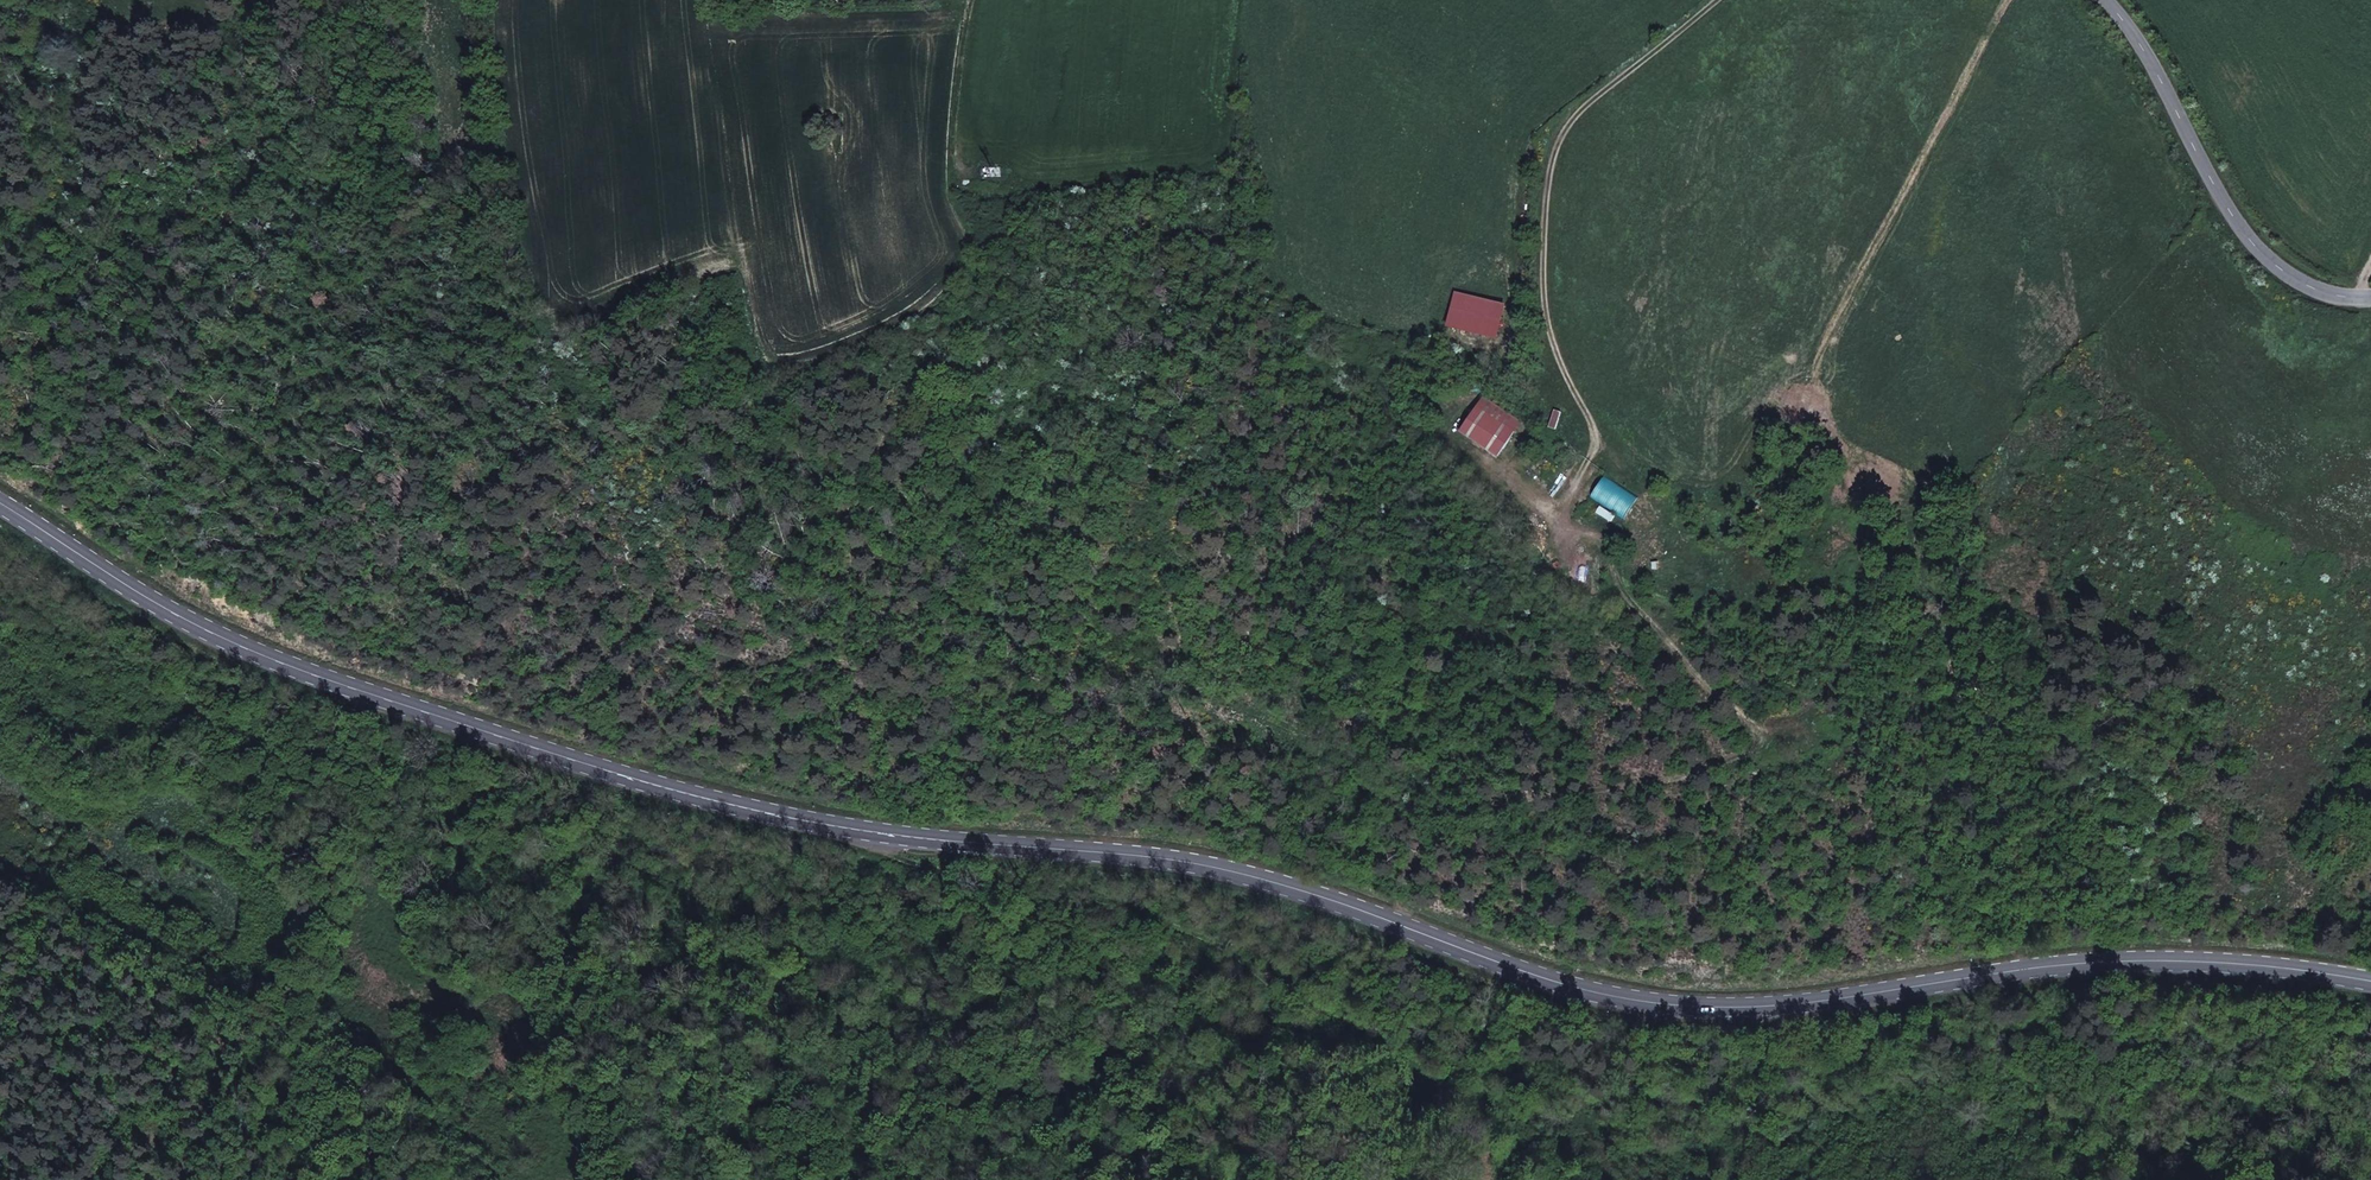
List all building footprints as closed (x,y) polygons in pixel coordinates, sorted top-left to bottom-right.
[(1464,428),(1499,450),(1513,427),(1477,405),(1464,428)]
